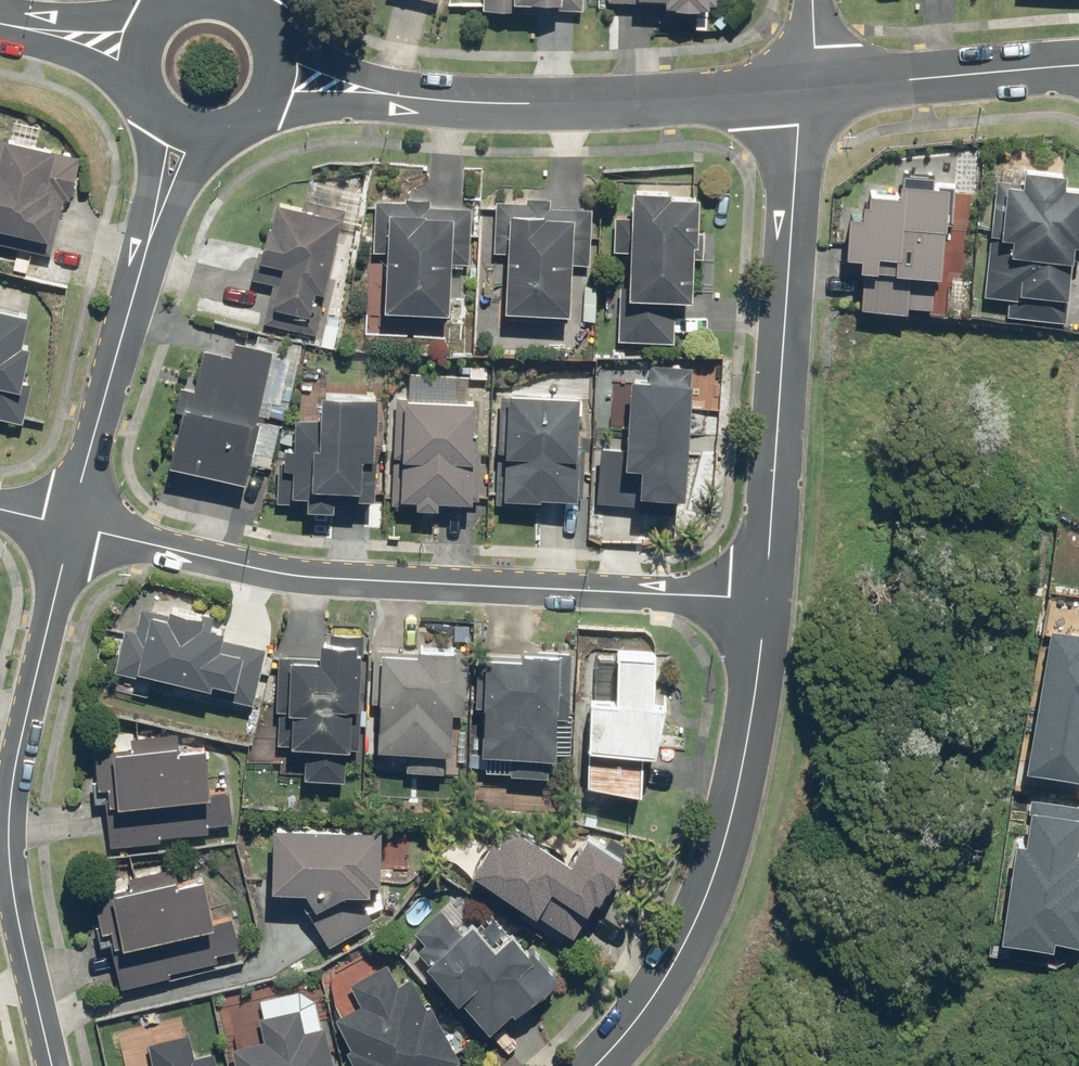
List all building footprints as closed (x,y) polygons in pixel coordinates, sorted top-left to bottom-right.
[(486,7),(589,9),(589,0),(486,0),(486,7)] [(0,137),(0,238),(49,251),(63,195),(74,198),(84,158),(0,137)] [(1070,184),(1071,168),(1028,164),(1027,180),(997,177),(986,293),(1008,295),(1007,312),(1072,318),(1078,239),(1078,185),(1070,184)] [(872,254),(868,306),(910,309),(911,303),(934,305),(937,268),(947,268),(954,180),(904,176),(903,190),(871,188),(869,211),(854,210),(851,253),(872,254)] [(698,296),(700,194),(674,194),(674,185),(633,184),(633,202),(616,202),(615,262),(622,262),(621,342),(679,343),(680,296),(698,296)] [(526,203),(499,202),(496,250),(513,251),(510,305),(573,309),(578,213),(553,212),(554,193),(527,192),(526,203)] [(422,197),(377,195),(375,252),(388,252),(386,307),(454,310),(459,210),(422,209),(422,197)] [(326,300),(351,212),(308,200),(306,205),(279,197),(257,275),(277,280),(267,318),(324,334),(333,302),(326,300)] [(34,341),(27,341),(32,307),(0,303),(0,415),(29,419),(33,389),(27,388),(34,341)] [(258,443),(251,442),(255,417),(262,418),(274,351),(234,344),(233,353),(201,347),(195,382),(180,379),(175,406),(184,408),(174,461),(252,475),(258,443)] [(696,361),(653,359),(652,378),(633,377),(628,460),(644,461),(643,484),(688,487),(696,361)] [(422,503),(443,504),(444,497),(473,499),(479,399),(468,398),(469,373),(410,369),(409,393),(398,393),(397,412),(408,413),(402,504),(422,505),(422,503)] [(278,457),(275,501),(309,502),(309,507),(335,509),(337,482),(368,484),(370,449),(379,449),(382,391),(324,388),(323,413),(299,412),(297,443),(288,443),(287,458),(278,457)] [(580,498),(584,391),(513,389),(513,393),(503,393),(502,449),(510,450),(509,480),(498,480),(497,503),(520,504),(520,496),(580,498)] [(125,626),(115,667),(160,678),(157,690),(256,713),(272,646),(244,639),(242,651),(224,647),(229,626),(206,620),(208,614),(173,605),(172,610),(142,602),(136,629),(125,626)] [(349,747),(357,747),(358,706),(363,706),(366,633),(283,630),(279,744),(307,745),(305,774),(348,776),(349,747)] [(456,753),(460,647),(420,645),(420,650),(386,648),(382,749),(456,753)] [(657,648),(616,645),(613,696),(593,695),(588,789),(647,792),(650,746),(666,747),(668,700),(654,699),(657,648)] [(482,704),(489,705),(487,728),(482,728),(481,757),(500,758),(501,752),(560,755),(564,654),(479,650),(479,663),(484,663),(482,704)] [(111,800),(116,843),(243,829),(238,785),(225,787),(220,746),(188,749),(186,733),(89,744),(96,802),(111,800)] [(449,757),(407,754),(407,768),(448,770),(449,757)] [(554,760),(504,759),(503,775),(553,776),(554,760)] [(502,910),(513,893),(525,900),(514,917),(568,951),(630,852),(590,827),(572,856),(515,820),(502,839),(497,835),(475,869),(493,881),(483,897),(502,910)] [(365,889),(376,889),(376,878),(384,878),(385,824),(278,823),(278,886),(311,887),(319,903),(312,906),(332,944),(381,919),(365,889)] [(94,894),(101,947),(117,945),(122,981),(176,974),(175,966),(220,959),(219,947),(245,944),(240,909),(220,912),(214,870),(181,874),(180,867),(112,876),(115,891),(94,894)] [(514,1008),(517,1010),(544,986),(547,990),(566,973),(544,949),(536,956),(513,930),(497,945),(473,918),(461,929),(440,905),(409,932),(457,986),(448,993),(484,1034),(514,1008)] [(416,976),(400,984),(388,962),(351,982),(362,1003),(338,1016),(353,1043),(348,1046),(359,1065),(443,1065),(464,1054),(433,998),(429,1000),(416,976)] [(244,1065),(339,1065),(330,1025),(305,1029),(303,1013),(263,1020),(267,1039),(240,1044),(244,1065)] [(217,1048),(196,1053),(190,1028),(150,1038),(156,1065),(151,1065),(221,1065),(217,1048)]
